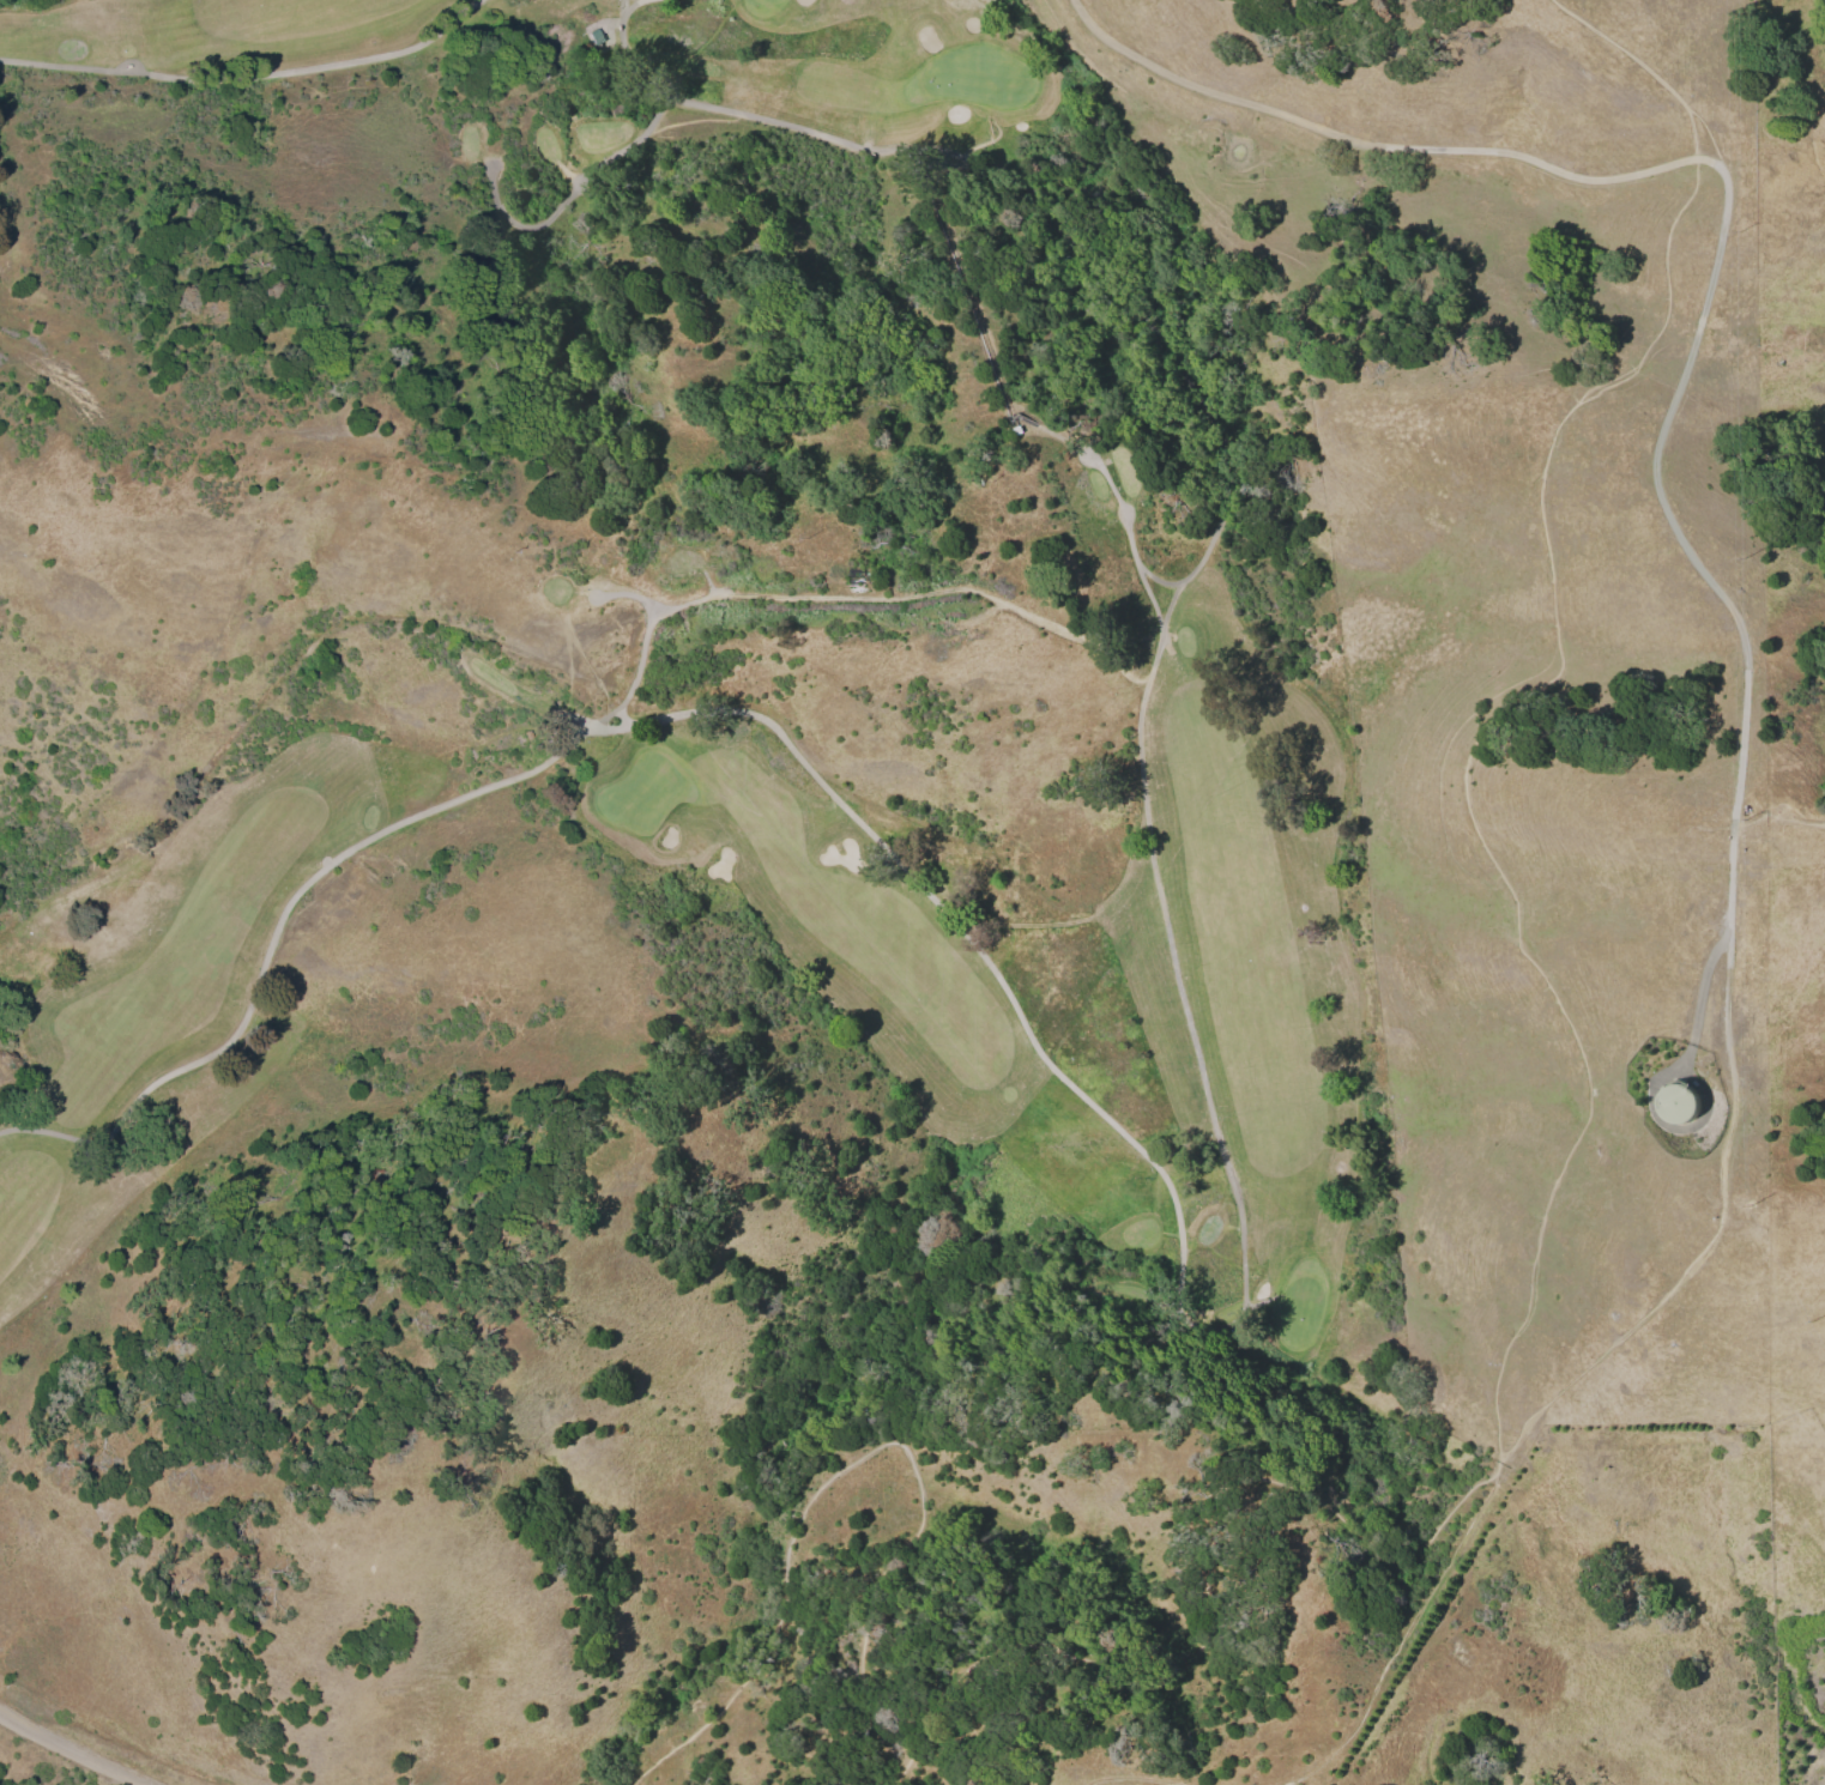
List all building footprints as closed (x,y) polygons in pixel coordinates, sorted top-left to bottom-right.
[(596,26),(587,31),(593,43),(603,40),(596,26)] [(1653,1102),(1677,1126),(1701,1102),(1677,1078),(1653,1102)]
